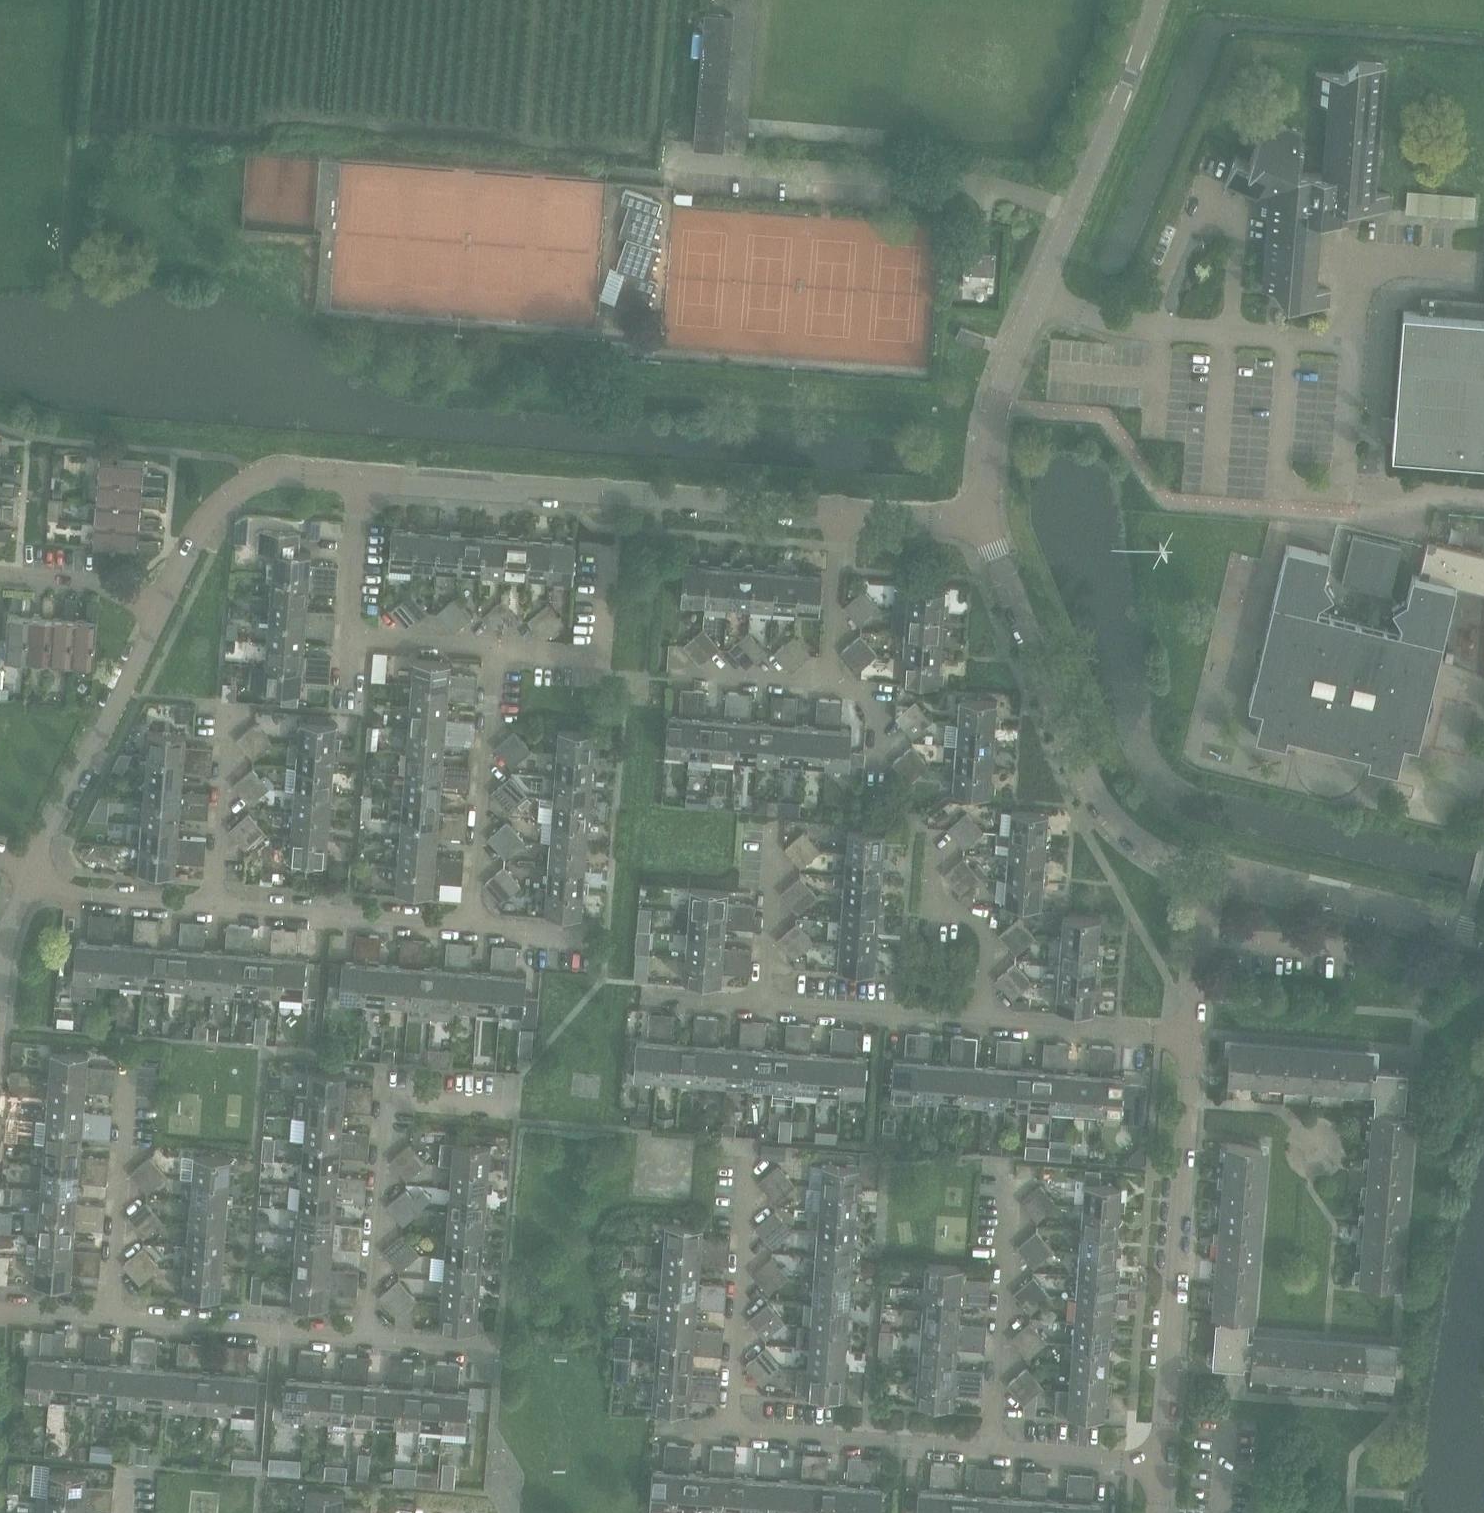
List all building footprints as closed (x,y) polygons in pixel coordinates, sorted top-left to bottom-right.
[(704,13),(694,140),(694,141),(693,148),(723,150),(724,137),(734,15),(704,13)] [(1316,289),(1321,224),(1326,219),(1347,221),(1348,212),(1354,207),(1389,210),(1390,194),(1375,193),(1385,63),(1358,61),(1342,75),(1314,72),(1312,103),(1327,104),(1321,174),(1297,172),(1300,133),(1266,119),(1248,162),(1236,156),(1224,186),(1254,198),(1253,213),(1266,214),(1261,286),(1273,287),(1286,303),(1329,306),(1330,290),(1316,289)] [(616,268),(611,266),(601,297),(645,312),(656,280),(648,277),(658,247),(651,245),(661,215),(657,213),(661,201),(625,190),(617,213),(625,216),(619,236),(626,238),(616,268)] [(1407,210),(1473,215),(1474,196),(1409,191),(1407,210)] [(964,250),(963,273),(962,289),(992,291),(993,275),(995,252),(964,250)] [(1393,454),(1483,461),(1483,300),(1470,299),(1421,295),(1420,312),(1403,311),(1395,419),(1390,418),(1382,418),(1381,428),(1381,431),(1381,439),(1388,439),(1394,440),(1393,454)] [(960,328),(956,339),(980,348),(985,337),(960,328)] [(53,454),(52,466),(64,467),(65,455),(53,454)] [(99,458),(97,479),(143,483),(142,483),(161,485),(161,474),(142,473),(143,461),(99,458)] [(16,475),(17,463),(0,462),(0,473),(16,475)] [(97,479),(96,501),(141,505),(141,506),(160,507),(161,497),(140,495),(141,483),(142,483),(143,483),(97,479)] [(14,496),(15,485),(0,484),(0,495),(14,496)] [(53,488),(53,497),(61,497),(62,489),(53,488)] [(96,501),(94,523),(138,527),(139,527),(159,529),(160,519),(139,517),(139,506),(141,506),(141,505),(96,501)] [(12,518),(13,508),(0,507),(0,517),(12,518)] [(236,521),(234,543),(242,543),(244,517),(244,516),(236,520),(236,521)] [(137,539),(138,527),(94,523),(92,546),(136,550),(157,552),(157,541),(137,539)] [(309,548),(311,549),(317,549),(319,524),(311,524),(309,548)] [(388,566),(411,568),(414,531),(414,527),(406,526),(405,530),(391,529),(388,566)] [(271,574),(336,578),(337,566),(310,564),(310,553),(296,552),(298,530),(254,527),(252,549),(273,551),(271,574)] [(10,540),(11,529),(0,528),(0,539),(10,540)] [(414,531),(411,568),(436,570),(438,533),(438,529),(430,528),(430,532),(414,531)] [(438,533),(436,570),(457,572),(460,534),(460,530),(452,530),(451,534),(438,533)] [(460,534),(457,572),(480,573),(483,536),(483,532),(475,531),(475,535),(460,534)] [(483,536),(480,573),(503,575),(506,538),(507,534),(498,533),(498,537),(483,536)] [(506,538),(503,575),(525,577),(529,539),(529,535),(521,535),(520,539),(506,538)] [(1353,535),(1341,583),(1389,595),(1401,547),(1353,535)] [(529,539),(525,577),(548,578),(551,541),(552,537),(543,536),(543,541),(529,539)] [(551,541),(548,578),(572,580),(575,543),(575,539),(567,538),(567,542),(551,541)] [(1455,588),(1483,594),(1483,554),(1427,540),(1425,546),(1418,577),(1412,576),(1406,599),(1391,609),(1400,624),(1399,631),(1316,612),(1318,604),(1333,595),(1324,580),(1330,556),(1286,546),(1259,659),(1256,658),(1252,673),(1255,674),(1247,706),(1262,710),(1255,738),(1285,745),(1287,736),(1369,755),(1367,764),(1397,771),(1404,744),(1418,747),(1425,714),(1428,715),(1432,700),(1429,699),(1455,588)] [(680,601),(705,603),(707,566),(683,564),(680,601)] [(707,566),(705,603),(727,605),(730,568),(707,566)] [(730,568),(727,605),(750,607),(753,570),(730,568)] [(753,570),(750,607),(773,608),(775,571),(753,570)] [(775,571),(773,608),(796,610),(798,573),(775,571)] [(798,573),(796,610),(819,612),(822,575),(798,573)] [(271,575),(269,597),(307,600),(308,590),(336,592),(337,579),(271,575)] [(907,587),(906,611),(943,614),(948,614),(948,606),(944,606),(945,590),(907,587)] [(843,607),(852,617),(872,599),(863,589),(843,607)] [(400,603),(417,622),(427,613),(410,594),(400,603)] [(4,659),(27,660),(30,615),(31,615),(32,596),(21,595),(20,616),(7,615),(4,659)] [(30,615),(27,660),(49,662),(52,618),(54,598),(43,597),(42,618),(31,617),(31,615),(30,615)] [(269,597),(268,620),(334,624),(334,612),(306,610),(307,600),(269,597)] [(436,614),(444,623),(464,607),(455,597),(436,614)] [(52,618),(49,662),(71,664),(74,620),(75,599),(65,599),(63,619),(52,618)] [(872,599),(852,617),(861,626),(881,608),(872,599)] [(74,620),(71,664),(93,665),(96,622),(95,621),(97,601),(87,601),(85,621),(74,620)] [(407,630),(417,622),(400,603),(391,610),(407,630)] [(526,621),(535,631),(554,614),(546,604),(526,621)] [(231,606),(230,616),(240,616),(241,606),(231,606)] [(906,611),(904,634),(942,637),(946,637),(947,630),(942,629),(943,614),(906,611)] [(554,614),(535,631),(543,641),(563,624),(554,614)] [(268,620),(266,643),(304,645),(304,636),(333,638),(334,624),(268,620)] [(693,637),(710,656),(719,648),(702,629),(693,637)] [(738,641),(755,660),(765,652),(748,632),(738,641)] [(904,634),(902,656),(940,659),(944,660),(945,652),(941,652),(942,637),(904,634)] [(851,643),(868,663),(878,655),(860,635),(851,643)] [(784,644),(801,664),(810,656),(793,636),(784,644)] [(700,665),(710,656),(693,637),(683,645),(700,665)] [(226,640),(226,650),(235,651),(236,641),(226,640)] [(745,669),(755,660),(738,641),(728,649),(745,669)] [(266,643),(264,665),(330,670),(331,658),(303,656),(304,645),(266,643)] [(858,672),(868,663),(851,643),(841,652),(858,672)] [(791,672),(801,664),(784,644),(774,652),(791,672)] [(385,681),(387,653),(374,652),(372,680),(385,681)] [(901,680),(938,683),(943,683),(943,676),(939,675),(940,659),(902,656),(901,680)] [(412,660),(411,683),(477,688),(478,676),(449,674),(450,663),(412,660)] [(330,683),(330,670),(264,665),(262,689),(285,691),(297,692),(300,692),(301,681),(330,683)] [(411,683),(409,706),(447,709),(447,699),(476,702),(477,688),(411,683)] [(8,699),(8,698),(9,688),(0,688),(0,698),(8,699)] [(665,753),(689,755),(694,689),(680,688),(678,717),(667,716),(665,753)] [(694,689),(689,755),(712,756),(715,720),(704,719),(706,690),(694,689)] [(296,705),(297,692),(285,691),(284,704),(296,705)] [(715,720),(712,756),(735,758),(739,693),(726,692),(723,721),(715,720)] [(739,693),(735,758),(758,760),(761,723),(749,722),(751,694),(739,693)] [(761,723),(758,760),(780,761),(785,696),(771,695),(769,724),(761,723)] [(785,696),(780,761),(803,763),(806,727),(795,726),(797,697),(785,696)] [(806,727),(803,763),(825,765),(830,700),(817,699),(815,727),(806,727)] [(957,722),(995,725),(999,725),(1000,717),(995,717),(997,702),(959,699),(957,722)] [(830,700),(825,765),(849,766),(851,730),(840,729),(842,701),(830,700)] [(895,718),(904,728),(923,711),(915,701),(907,707),(896,706),(895,718)] [(409,706),(407,729),(473,733),(474,721),(446,719),(447,709),(409,706)] [(923,711),(904,728),(912,737),(932,721),(923,711)] [(373,713),(372,724),(379,725),(383,725),(383,718),(380,714),(373,713)] [(299,722),(297,744),(289,743),(289,744),(334,747),(334,748),(339,748),(340,738),(336,738),(337,725),(299,722)] [(956,745),(993,748),(997,749),(998,741),(994,741),(995,725),(957,722),(956,745)] [(235,740),(243,749),(263,732),(255,723),(235,740)] [(377,749),(379,725),(372,724),(368,724),(366,748),(377,749)] [(407,729),(405,751),(443,754),(444,745),(472,747),(473,733),(407,729)] [(558,729),(556,752),(594,755),(598,756),(599,748),(594,748),(595,732),(558,729)] [(263,732),(243,749),(252,760),(272,743),(263,732)] [(494,748),(502,758),(522,741),(513,732),(494,748)] [(147,733),(146,756),(212,761),(212,749),(184,747),(185,735),(147,733)] [(522,741),(502,758),(511,768),(530,751),(522,741)] [(296,755),(295,768),(332,771),(333,771),(333,770),(337,771),(338,761),(334,761),(335,750),(339,750),(339,748),(334,748),(334,747),(289,744),(288,754),(296,755)] [(954,768),(991,771),(996,771),(996,764),(992,763),(993,748),(956,745),(954,768)] [(902,754),(919,774),(928,766),(911,746),(902,754)] [(405,751),(404,773),(469,779),(470,767),(442,765),(443,754),(405,751)] [(554,775),(592,777),(596,778),(597,770),(593,770),(594,755),(556,752),(554,775)] [(908,783),(919,774),(902,754),(891,763),(908,783)] [(146,756),(144,779),(181,781),(182,772),(211,774),(212,761),(146,756)] [(380,771),(381,758),(368,757),(367,770),(380,771)] [(116,762),(112,769),(123,774),(126,767),(116,762)] [(295,768),(294,791),(330,793),(331,794),(331,793),(336,793),(337,783),(332,782),(333,771),(332,771),(295,768)] [(952,792),(989,795),(994,795),(994,787),(990,787),(991,771),(954,768),(952,792)] [(232,786),(240,795),(259,778),(251,769),(232,786)] [(404,773),(402,797),(440,800),(440,790),(468,792),(469,779),(404,773)] [(552,797),(590,801),(595,801),(595,793),(591,793),(592,777),(554,775),(552,797)] [(501,785),(518,804),(527,796),(510,777),(501,785)] [(259,778),(240,795),(249,805),(268,789),(259,778)] [(144,779),(142,802),(185,805),(208,807),(209,794),(181,792),(181,781),(144,779)] [(372,795),(372,789),(368,784),(363,784),(363,795),(372,795)] [(507,813),(518,804),(501,785),(491,794),(507,813)] [(294,791),(292,813),(328,817),(330,817),(330,816),(334,817),(335,806),(330,806),(331,794),(330,793),(294,791)] [(362,795),(362,804),(371,805),(372,796),(362,795)] [(527,796),(518,804),(522,810),(531,802),(527,796)] [(685,806),(685,807),(693,807),(694,796),(686,796),(685,806)] [(754,796),(753,810),(767,811),(768,797),(754,796)] [(402,797),(400,821),(466,825),(467,813),(439,811),(440,800),(402,797)] [(552,797),(551,820),(588,823),(593,823),(593,815),(589,815),(590,801),(552,797)] [(99,798),(88,820),(102,821),(104,798),(99,798)] [(778,802),(777,814),(789,815),(789,814),(790,801),(778,800),(778,802)] [(142,802),(141,825),(178,827),(179,817),(207,819),(208,807),(185,805),(142,802)] [(947,810),(934,817),(939,825),(951,818),(947,810)] [(1010,810),(1008,834),(1046,836),(1051,837),(1051,829),(1047,829),(1048,813),(1010,810)] [(946,829),(954,839),(974,822),(966,812),(946,829)] [(292,813),(290,836),(326,839),(332,840),(333,828),(329,828),(330,817),(328,817),(292,813)] [(228,831),(236,841),(256,823),(248,814),(228,831)] [(551,820),(549,843),(587,846),(591,847),(592,839),(587,839),(588,823),(551,820)] [(400,821),(398,843),(436,846),(437,837),(465,839),(466,825),(400,821)] [(497,830),(515,850),(524,842),(507,822),(497,830)] [(974,822),(954,839),(963,849),(983,832),(974,822)] [(256,823),(236,841),(245,851),(265,834),(256,823)] [(141,825),(139,847),(204,852),(205,839),(177,837),(178,827),(141,825)] [(504,859),(515,850),(497,830),(487,839),(504,859)] [(847,830),(845,853),(883,856),(888,856),(888,848),(884,848),(885,832),(847,830)] [(783,849),(792,859),(812,842),(803,832),(783,849)] [(1008,834),(1007,856),(1044,859),(1049,859),(1049,852),(1045,851),(1046,836),(1008,834)] [(332,840),(326,839),(290,836),(288,860),(305,861),(326,863),(326,862),(330,862),(331,852),(327,852),(328,840),(332,840)] [(812,842),(792,859),(801,868),(820,851),(812,842)] [(398,843),(397,866),(462,871),(463,859),(435,857),(436,846),(398,843)] [(549,843),(547,865),(585,869),(589,869),(590,862),(585,861),(587,846),(549,843)] [(204,865),(204,852),(139,847),(137,871),(175,874),(175,863),(204,865)] [(845,853),(844,875),(881,878),(886,879),(887,871),(882,871),(883,856),(845,853)] [(1007,856),(1005,879),(1043,882),(1047,882),(1048,874),(1043,874),(1044,859),(1007,856)] [(943,875),(951,885),(972,868),(963,858),(943,875)] [(545,889),(583,891),(588,892),(588,884),(584,884),(585,869),(547,865),(545,889)] [(461,885),(462,871),(397,866),(395,891),(432,894),(433,882),(461,885)] [(493,875),(510,895),(520,887),(503,867),(493,875)] [(980,877),(972,868),(951,885),(960,894),(961,893),(961,903),(973,904),(974,882),(980,877)] [(500,904),(510,895),(493,875),(483,884),(500,904)] [(843,885),(842,899),(843,899),(880,901),(884,901),(885,894),(880,893),(881,878),(844,875),(835,875),(834,884),(843,885)] [(780,894),(789,904),(809,887),(800,877),(780,894)] [(1003,903),(1041,906),(1045,906),(1046,899),(1042,898),(1043,882),(1005,879),(1003,903)] [(690,887),(689,911),(754,916),(755,904),(727,902),(728,890),(690,887)] [(809,887),(789,904),(797,913),(817,897),(809,887)] [(543,913),(581,916),(586,917),(586,909),(582,909),(583,891),(545,889),(543,913)] [(842,899),(840,921),(878,924),(883,924),(883,916),(879,916),(880,901),(843,899),(842,899)] [(689,911),(687,934),(724,937),(725,927),(753,929),(754,916),(689,911)] [(72,979),(97,981),(101,915),(89,914),(87,942),(75,941),(72,979)] [(101,915),(97,981),(119,983),(123,945),(112,944),(114,916),(101,915)] [(1060,939),(1098,941),(1102,942),(1103,934),(1099,934),(1100,918),(1062,916),(1060,939)] [(123,945),(119,983),(142,984),(147,919),(134,918),(132,946),(123,945)] [(998,935),(1007,945),(1026,927),(1018,918),(998,935)] [(147,919),(142,984),(165,986),(167,949),(157,948),(159,920),(147,919)] [(638,920),(637,929),(638,929),(641,930),(649,930),(650,921),(638,920)] [(839,944),(876,947),(881,947),(881,939),(877,939),(878,924),(840,921),(839,944)] [(167,949),(165,986),(188,988),(193,922),(180,922),(178,949),(167,949)] [(193,922),(188,988),(211,990),(214,952),(203,951),(205,923),(193,922)] [(787,931),(804,951),(814,942),(796,922),(787,931)] [(214,952),(211,990),(235,991),(240,926),(226,925),(224,953),(214,952)] [(240,926),(235,991),(257,993),(260,956),(250,955),(252,927),(240,926)] [(1026,927),(1007,945),(1015,954),(1035,937),(1026,927)] [(260,956),(257,993),(280,995),(285,930),(272,929),(270,956),(260,956)] [(285,930),(280,995),(303,997),(306,959),(295,958),(297,931),(285,930)] [(794,959),(804,951),(787,931),(776,939),(794,959)] [(687,934),(685,957),(750,962),(751,949),(724,947),(724,937),(687,934)] [(327,998),(339,999),(364,1001),(369,936),(355,935),(353,963),(342,962),(341,964),(330,963),(327,998)] [(369,936),(364,1001),(386,1003),(389,966),(378,965),(380,937),(369,936)] [(389,966),(386,1003),(409,1005),(414,939),(401,938),(399,967),(389,966)] [(414,939),(409,1005),(431,1006),(435,969),(424,969),(426,940),(414,939)] [(1060,939),(1059,962),(1096,965),(1101,965),(1101,957),(1097,957),(1098,941),(1060,939)] [(435,969),(431,1006),(455,1008),(459,943),(446,942),(444,970),(435,969)] [(637,945),(636,953),(639,953),(647,954),(647,943),(640,942),(637,942),(637,945)] [(459,943),(455,1008),(477,1010),(480,973),(469,972),(471,944),(459,943)] [(837,968),(875,971),(879,971),(880,963),(875,963),(876,947),(839,944),(837,968)] [(480,973),(477,1010),(500,1012),(505,946),(492,945),(489,974),(480,973)] [(505,946),(500,1012),(523,1014),(522,1024),(535,1026),(537,999),(524,998),(526,977),(515,976),(517,947),(505,946)] [(684,981),(690,981),(721,983),(722,972),(749,974),(750,962),(685,957),(684,981)] [(794,959),(793,968),(806,969),(807,960),(794,959)] [(1057,985),(1095,987),(1099,988),(1100,980),(1095,980),(1096,965),(1059,962),(1057,985)] [(1005,972),(1022,991),(1032,983),(1015,963),(1005,972)] [(634,972),(634,981),(647,982),(648,973),(635,972),(634,972)] [(1014,999),(1022,991),(1005,972),(995,980),(1012,1000),(1014,999)] [(1055,1009),(1057,1009),(1097,1012),(1098,1005),(1093,1004),(1095,987),(1057,985),(1055,1009)] [(1012,1007),(1012,1009),(1019,1009),(1028,1010),(1029,1000),(1014,999),(1012,1000),(1012,1007)] [(633,1078),(656,1079),(661,1013),(649,1012),(647,1042),(636,1041),(633,1078)] [(661,1013),(656,1079),(679,1081),(681,1044),(672,1044),(674,1014),(661,1013)] [(83,1016),(82,1028),(91,1029),(93,1017),(83,1016)] [(681,1044),(679,1081),(702,1083),(707,1017),(694,1016),(692,1045),(681,1044)] [(57,1017),(56,1026),(73,1027),(74,1019),(57,1017)] [(707,1017),(702,1083),(725,1084),(727,1048),(718,1047),(720,1018),(707,1017)] [(727,1048),(725,1084),(747,1086),(752,1021),(740,1020),(738,1048),(727,1048)] [(752,1021),(747,1086),(771,1088),(773,1051),(763,1050),(765,1022),(752,1021)] [(184,1022),(170,1022),(169,1036),(183,1037),(184,1022)] [(773,1051),(771,1088),(794,1089),(798,1024),(786,1023),(784,1052),(773,1051)] [(253,1025),(240,1024),(238,1041),(252,1042),(253,1025)] [(798,1024),(794,1089),(817,1091),(819,1054),(810,1054),(812,1025),(798,1024)] [(819,1054),(817,1091),(840,1092),(845,1027),(832,1026),(830,1055),(819,1054)] [(208,1027),(207,1039),(217,1039),(218,1028),(208,1027)] [(845,1027),(840,1092),(863,1094),(866,1058),(855,1057),(857,1028),(845,1027)] [(254,1032),(253,1041),(265,1042),(266,1033),(255,1032),(254,1032)] [(890,1096),(913,1098),(916,1062),(918,1033),(906,1032),(904,1060),(893,1059),(890,1096)] [(916,1062),(913,1098),(936,1100),(939,1063),(929,1062),(931,1034),(918,1033),(916,1062)] [(939,1063),(936,1100),(959,1101),(965,1036),(951,1035),(949,1063),(939,1063)] [(965,1036),(959,1101),(982,1103),(985,1066),(975,1065),(977,1037),(965,1036)] [(985,1066),(982,1103),(1005,1105),(1009,1040),(997,1039),(995,1067),(985,1066)] [(11,1055),(23,1056),(24,1041),(12,1040),(11,1055)] [(1009,1040),(1005,1105),(1028,1107),(1031,1069),(1020,1069),(1023,1041),(1009,1040)] [(1227,1081),(1254,1083),(1258,1043),(1230,1041),(1227,1081)] [(519,1042),(518,1055),(531,1056),(532,1043),(519,1042)] [(1031,1069),(1028,1107),(1051,1108),(1056,1043),(1044,1042),(1042,1070),(1031,1069)] [(1056,1043),(1051,1108),(1074,1110),(1077,1073),(1067,1072),(1069,1044),(1056,1043)] [(1258,1043),(1254,1083),(1281,1085),(1284,1045),(1258,1043)] [(1077,1073),(1074,1110),(1097,1112),(1101,1046),(1089,1045),(1087,1074),(1077,1073)] [(1284,1045),(1281,1085),(1310,1087),(1313,1047),(1284,1045)] [(1101,1046),(1097,1112),(1120,1114),(1119,1121),(1120,1121),(1123,1083),(1124,1077),(1112,1076),(1114,1047),(1101,1046)] [(449,1066),(451,1049),(428,1047),(427,1064),(449,1066)] [(1313,1047),(1310,1087),(1340,1089),(1344,1050),(1313,1047)] [(1344,1050),(1340,1089),(1370,1092),(1370,1090),(1371,1090),(1372,1068),(1378,1069),(1379,1053),(1344,1050)] [(50,1052),(48,1075),(114,1080),(114,1068),(87,1066),(88,1055),(50,1052)] [(1375,1090),(1373,1110),(1404,1112),(1408,1071),(1378,1069),(1372,1068),(1371,1090),(1375,1090)] [(308,1072),(306,1095),(372,1101),(373,1088),(346,1085),(347,1075),(308,1072)] [(21,1073),(10,1073),(9,1083),(20,1084),(21,1073)] [(268,1073),(267,1087),(268,1087),(279,1088),(280,1073),(269,1073),(268,1073)] [(48,1075),(46,1098),(84,1101),(85,1091),(112,1093),(114,1080),(48,1075)] [(1123,1083),(1120,1121),(1142,1123),(1145,1084),(1123,1083)] [(306,1095),(304,1117),(343,1121),(344,1111),(371,1113),(372,1101),(306,1095)] [(46,1098),(45,1120),(110,1125),(111,1114),(84,1112),(84,1101),(46,1098)] [(17,1108),(8,1107),(8,1115),(17,1116),(17,1108)] [(1372,1110),(1370,1137),(1410,1141),(1412,1113),(1404,1112),(1373,1110),(1372,1110)] [(630,1124),(648,1125),(649,1113),(631,1112),(630,1124)] [(673,1124),(674,1117),(656,1116),(656,1123),(673,1124)] [(5,1117),(5,1126),(6,1126),(15,1127),(16,1117),(7,1117),(5,1117)] [(304,1117),(303,1140),(368,1145),(369,1133),(342,1131),(343,1121),(304,1117)] [(895,1131),(896,1118),(884,1117),(883,1131),(895,1131)] [(794,1119),(793,1128),(802,1129),(803,1120),(794,1119)] [(45,1120),(43,1143),(81,1146),(82,1137),(109,1139),(110,1125),(45,1120)] [(722,1134),(735,1135),(736,1123),(723,1122),(722,1134)] [(757,1136),(757,1137),(768,1138),(768,1137),(768,1126),(757,1126),(757,1136)] [(452,1143),(451,1165),(493,1169),(494,1160),(489,1159),(490,1145),(482,1144),(483,1136),(445,1133),(445,1143),(452,1143)] [(1063,1137),(1051,1136),(1049,1154),(1061,1156),(1063,1137)] [(1370,1137),(1368,1164),(1407,1167),(1410,1141),(1370,1137)] [(303,1140),(301,1163),(339,1167),(340,1157),(367,1159),(368,1145),(303,1140)] [(993,1140),(992,1152),(1001,1152),(1002,1141),(993,1140)] [(1014,1143),(1003,1142),(1002,1154),(1013,1155),(1014,1143)] [(43,1143),(41,1166),(107,1171),(108,1160),(80,1157),(81,1146),(43,1143)] [(1225,1143),(1223,1169),(1263,1172),(1265,1146),(1225,1143)] [(389,1161),(398,1172),(418,1155),(409,1144),(389,1161)] [(760,1158),(779,1159),(785,1159),(786,1147),(761,1146),(760,1158)] [(193,1155),(191,1179),(229,1182),(229,1181),(234,1182),(235,1171),(230,1171),(231,1158),(193,1155)] [(418,1155),(398,1172),(406,1181),(426,1164),(418,1155)] [(129,1174),(138,1185),(158,1168),(149,1157),(129,1174)] [(822,1162),(820,1186),(862,1189),(863,1189),(863,1181),(858,1181),(859,1165),(822,1162)] [(301,1163),(299,1186),(365,1191),(366,1179),(338,1177),(339,1167),(301,1163)] [(1368,1164),(1365,1193),(1405,1196),(1407,1167),(1368,1164)] [(451,1165),(449,1189),(491,1192),(492,1182),(487,1182),(488,1170),(493,1170),(493,1169),(451,1165)] [(758,1182),(766,1192),(786,1175),(778,1165),(758,1182)] [(41,1166),(39,1189),(78,1192),(78,1182),(106,1184),(107,1171),(41,1166)] [(158,1168),(138,1185),(146,1194),(166,1177),(158,1168)] [(1223,1169),(1220,1199),(1260,1203),(1263,1172),(1223,1169)] [(786,1175),(766,1192),(774,1202),(795,1185),(786,1175)] [(191,1179),(189,1202),(227,1205),(227,1204),(232,1205),(233,1194),(228,1194),(229,1182),(191,1179)] [(1084,1182),(1082,1206),(1120,1209),(1125,1209),(1125,1201),(1120,1201),(1121,1185),(1084,1182)] [(1020,1202),(1028,1211),(1048,1195),(1040,1185),(1020,1202)] [(299,1186),(297,1209),(336,1212),(336,1202),(364,1204),(365,1191),(299,1186)] [(820,1186),(818,1209),(861,1212),(862,1204),(856,1204),(858,1190),(863,1190),(863,1189),(862,1189),(820,1186)] [(0,1202),(0,1203),(11,1204),(12,1187),(1,1187),(0,1202)] [(39,1189),(38,1212),(103,1217),(104,1206),(77,1204),(78,1192),(39,1189)] [(449,1189),(447,1211),(485,1214),(489,1215),(490,1204),(486,1204),(487,1192),(491,1192),(449,1189)] [(386,1207),(395,1217),(415,1201),(405,1190),(386,1207)] [(261,1193),(260,1204),(270,1205),(271,1193),(261,1193)] [(1365,1193),(1363,1222),(1403,1225),(1405,1196),(1365,1193)] [(1048,1195),(1028,1211),(1037,1221),(1056,1205),(1048,1195)] [(1220,1199),(1218,1227),(1258,1230),(1260,1203),(1220,1199)] [(415,1201),(395,1217),(403,1226),(422,1209),(415,1201)] [(126,1219),(135,1230),(155,1213),(145,1202),(126,1219)] [(189,1202),(188,1224),(226,1227),(230,1227),(231,1217),(226,1216),(227,1205),(189,1202)] [(1082,1206),(1081,1229),(1118,1232),(1118,1231),(1123,1232),(1123,1223),(1119,1223),(1120,1209),(1082,1206)] [(297,1209),(295,1232),(361,1238),(362,1225),(335,1223),(336,1212),(297,1209)] [(818,1209),(817,1232),(859,1235),(860,1227),(855,1227),(856,1213),(861,1213),(861,1212),(818,1209)] [(483,1237),(484,1237),(488,1237),(488,1227),(484,1226),(485,1214),(447,1211),(445,1234),(483,1237)] [(754,1228),(763,1238),(783,1221),(774,1211),(754,1228)] [(38,1212),(36,1235),(74,1238),(75,1229),(102,1231),(103,1217),(38,1212)] [(155,1213),(135,1230),(143,1239),(163,1222),(155,1213)] [(258,1214),(257,1228),(268,1228),(269,1214),(258,1214)] [(626,1220),(626,1234),(635,1234),(635,1221),(626,1220)] [(783,1221),(763,1238),(772,1248),(791,1231),(783,1221)] [(1363,1222),(1361,1250),(1400,1254),(1403,1225),(1363,1222)] [(665,1223),(663,1246),(729,1251),(729,1239),(702,1237),(703,1225),(665,1223)] [(188,1224),(186,1247),(224,1250),(224,1249),(228,1249),(228,1239),(225,1239),(226,1227),(188,1224)] [(1218,1227),(1216,1255),(1255,1259),(1258,1230),(1218,1227)] [(1081,1229),(1079,1252),(1116,1254),(1121,1254),(1122,1246),(1117,1245),(1118,1232),(1081,1229)] [(1017,1247),(1025,1257),(1045,1240),(1053,1250),(1036,1231),(1017,1247)] [(295,1232),(294,1255),(332,1258),(333,1248),(360,1251),(361,1238),(295,1232)] [(817,1232),(815,1255),(858,1258),(858,1250),(853,1250),(854,1236),(859,1236),(859,1235),(817,1232)] [(0,1233),(0,1246),(11,1247),(12,1234),(0,1233)] [(445,1234),(443,1257),(481,1259),(486,1259),(487,1249),(482,1249),(483,1237),(484,1237),(483,1237),(445,1234)] [(36,1235),(34,1258),(100,1263),(101,1251),(73,1249),(74,1238),(36,1235)] [(382,1252),(391,1263),(411,1246),(402,1235),(382,1252)] [(1045,1240),(1025,1257),(1033,1267),(1053,1250),(1045,1240)] [(411,1246),(391,1263),(399,1272),(419,1255),(411,1246)] [(663,1246),(662,1269),(699,1271),(700,1262),(728,1264),(729,1251),(663,1246)] [(186,1247),(184,1270),(222,1273),(222,1271),(227,1272),(228,1261),(223,1261),(224,1250),(186,1247)] [(132,1256),(149,1276),(159,1268),(141,1248),(132,1256)] [(1398,1284),(1400,1254),(1361,1250),(1358,1281),(1398,1284)] [(1079,1252),(1077,1275),(1115,1277),(1120,1277),(1120,1269),(1115,1269),(1116,1254),(1079,1252)] [(623,1254),(622,1265),(631,1265),(632,1255),(623,1254)] [(294,1255),(292,1278),(358,1283),(359,1271),(331,1269),(332,1258),(294,1255)] [(815,1255),(813,1278),(815,1279),(852,1281),(856,1282),(856,1273),(851,1273),(852,1259),(858,1259),(858,1258),(815,1255)] [(1216,1255),(1214,1279),(1254,1283),(1255,1259),(1216,1255)] [(139,1285),(149,1276),(132,1256),(122,1265),(139,1285)] [(443,1257),(442,1279),(480,1282),(480,1281),(484,1282),(485,1271),(480,1271),(481,1259),(443,1257)] [(751,1274),(759,1284),(779,1267),(771,1257),(751,1274)] [(99,1276),(100,1263),(34,1258),(32,1282),(71,1285),(71,1274),(99,1276)] [(925,1263),(923,1288),(989,1293),(990,1279),(962,1277),(963,1266),(925,1263)] [(779,1267),(759,1284),(768,1294),(788,1277),(779,1267)] [(662,1269),(660,1292),(725,1297),(726,1284),(698,1282),(699,1271),(662,1269)] [(900,1283),(901,1270),(891,1269),(890,1282),(900,1283)] [(221,1284),(222,1273),(184,1270),(182,1293),(220,1296),(220,1295),(225,1295),(226,1284),(221,1284)] [(1077,1275),(1075,1298),(1113,1301),(1113,1300),(1118,1301),(1118,1292),(1113,1292),(1115,1277),(1077,1275)] [(1013,1294),(1021,1303),(1042,1287),(1033,1276),(1013,1294)] [(357,1296),(358,1283),(292,1278),(290,1302),(328,1305),(329,1294),(357,1296)] [(813,1278),(811,1301),(813,1301),(854,1304),(855,1296),(850,1296),(851,1282),(856,1282),(852,1281),(815,1279),(813,1278)] [(442,1279),(440,1301),(427,1301),(427,1302),(440,1303),(478,1305),(478,1304),(482,1304),(483,1294),(479,1293),(480,1282),(442,1279)] [(1211,1315),(1220,1315),(1248,1318),(1251,1318),(1254,1283),(1214,1279),(1211,1315)] [(405,1309),(414,1302),(413,1302),(415,1300),(398,1280),(388,1289),(405,1309)] [(1042,1287),(1021,1303),(1030,1313),(1050,1296),(1042,1287)] [(923,1288),(922,1310),(959,1313),(960,1302),(988,1304),(989,1293),(923,1288)] [(413,1328),(414,1322),(415,1312),(423,1312),(423,1303),(414,1302),(405,1309),(388,1289),(378,1298),(395,1317),(394,1326),(413,1328)] [(251,1291),(250,1302),(252,1302),(261,1303),(262,1292),(253,1291),(251,1291)] [(660,1292),(658,1315),(696,1317),(697,1308),(724,1310),(724,1309),(725,1297),(660,1292)] [(1075,1298),(1074,1321),(1111,1323),(1116,1323),(1117,1315),(1112,1315),(1113,1301),(1075,1298)] [(811,1301),(810,1324),(852,1327),(853,1318),(848,1318),(849,1305),(854,1305),(854,1304),(813,1301),(811,1301)] [(427,1302),(427,1312),(439,1312),(440,1303),(427,1302)] [(620,1302),(619,1312),(629,1313),(630,1303),(620,1302)] [(440,1303),(439,1312),(438,1326),(476,1329),(476,1328),(482,1328),(481,1321),(477,1320),(478,1305),(440,1303)] [(748,1320),(756,1330),(776,1313),(767,1303),(748,1320)] [(922,1310),(920,1334),(985,1338),(986,1324),(959,1322),(959,1313),(922,1310)] [(619,1312),(618,1321),(628,1322),(629,1313),(619,1312)] [(776,1313),(756,1330),(765,1340),(784,1323),(776,1313)] [(658,1315),(656,1338),(722,1343),(723,1330),(695,1328),(696,1317),(658,1315)] [(1248,1362),(1251,1362),(1253,1336),(1250,1336),(1247,1336),(1248,1318),(1220,1315),(1219,1320),(1216,1319),(1212,1363),(1243,1366),(1244,1362),(1248,1362)] [(1073,1331),(1072,1343),(1109,1346),(1109,1347),(1114,1347),(1115,1338),(1110,1338),(1111,1323),(1074,1321),(1066,1320),(1066,1330),(1073,1331)] [(1010,1339),(1018,1349),(1038,1332),(1030,1322),(1010,1339)] [(810,1324),(808,1347),(851,1350),(851,1341),(846,1341),(847,1327),(852,1328),(852,1327),(810,1324)] [(25,1394),(49,1396),(54,1331),(41,1330),(39,1358),(27,1357),(25,1394)] [(880,1330),(879,1339),(893,1340),(894,1331),(880,1330)] [(54,1331),(49,1396),(71,1398),(74,1361),(64,1360),(66,1332),(54,1331)] [(1038,1332),(1018,1349),(1027,1358),(1046,1342),(1038,1332)] [(74,1361),(71,1398),(95,1400),(100,1335),(86,1334),(84,1361),(74,1361)] [(920,1334),(918,1356),(956,1359),(957,1348),(985,1350),(985,1338),(920,1334)] [(1253,1336),(1251,1362),(1250,1374),(1279,1376),(1280,1336),(1253,1334),(1253,1336)] [(100,1335),(95,1400),(117,1402),(120,1364),(110,1363),(112,1336),(100,1335)] [(1280,1336),(1279,1376),(1307,1379),(1311,1339),(1280,1336)] [(120,1364),(117,1402),(140,1403),(145,1338),(131,1337),(129,1365),(120,1364)] [(145,1338),(140,1403),(163,1405),(166,1368),(155,1367),(157,1339),(145,1338)] [(656,1338),(655,1361),(692,1363),(693,1353),(721,1355),(722,1343),(656,1338)] [(1311,1339),(1307,1379),(1338,1381),(1341,1341),(1311,1339)] [(166,1368),(163,1405),(186,1407),(191,1342),(178,1341),(176,1368),(166,1368)] [(1341,1341),(1338,1381),(1366,1383),(1369,1343),(1341,1341)] [(191,1342),(186,1407),(209,1409),(212,1371),(201,1370),(203,1342),(191,1342)] [(1072,1343),(1070,1366),(1108,1368),(1108,1370),(1112,1370),(1113,1361),(1108,1361),(1109,1347),(1109,1346),(1072,1343)] [(1369,1343),(1366,1383),(1393,1386),(1396,1346),(1369,1343)] [(212,1371),(209,1409),(232,1410),(237,1346),(223,1344),(221,1372),(212,1371)] [(615,1357),(625,1357),(626,1345),(616,1345),(615,1357)] [(237,1346),(232,1410),(255,1412),(258,1375),(246,1374),(249,1346),(237,1346)] [(808,1347),(806,1369),(809,1370),(846,1373),(849,1373),(850,1365),(845,1365),(846,1350),(851,1350),(808,1347)] [(771,1377),(781,1368),(764,1348),(754,1357),(771,1377)] [(282,1414),(306,1416),(311,1351),(298,1350),(296,1378),(285,1377),(282,1414)] [(311,1351),(306,1416),(329,1418),(332,1381),(321,1380),(323,1352),(311,1351)] [(332,1381),(329,1418),(329,1428),(351,1430),(352,1420),(357,1355),(343,1353),(341,1381),(332,1381)] [(357,1355),(352,1420),(375,1422),(377,1384),(367,1383),(369,1356),(357,1355)] [(918,1356),(917,1379),(982,1383),(983,1370),(955,1368),(956,1359),(918,1356)] [(377,1384),(375,1422),(397,1423),(402,1358),(389,1357),(387,1385),(377,1384)] [(744,1365),(761,1385),(771,1377),(754,1357),(744,1365)] [(402,1358),(397,1423),(419,1425),(422,1388),(412,1387),(414,1359),(402,1358)] [(422,1388),(419,1425),(442,1427),(441,1438),(442,1439),(447,1361),(434,1360),(432,1388),(422,1388)] [(447,1361),(442,1439),(465,1440),(469,1391),(458,1390),(460,1362),(447,1361)] [(655,1361),(653,1384),(719,1389),(720,1375),(692,1373),(692,1363),(655,1361)] [(629,1378),(629,1366),(618,1365),(617,1378),(629,1378)] [(1070,1366),(1069,1389),(1106,1391),(1106,1392),(1111,1393),(1111,1384),(1107,1383),(1108,1370),(1108,1368),(1070,1366)] [(1016,1376),(1033,1395),(1037,1393),(1043,1387),(1026,1367),(1016,1376)] [(849,1374),(849,1373),(846,1373),(809,1370),(806,1369),(805,1393),(847,1397),(848,1387),(843,1387),(844,1374),(849,1374)] [(1024,1404),(1033,1395),(1016,1376),(1007,1384),(1024,1404)] [(981,1395),(982,1383),(917,1379),(915,1402),(952,1405),(953,1393),(981,1395)] [(718,1401),(719,1389),(653,1384),(651,1407),(689,1409),(690,1398),(718,1401)] [(1105,1406),(1106,1392),(1106,1391),(1069,1389),(1067,1413),(1104,1416),(1104,1415),(1109,1416),(1109,1406),(1105,1406)] [(1033,1395),(1024,1404),(1024,1405),(1024,1414),(1036,1415),(1037,1393),(1033,1395)] [(27,1440),(31,1450),(43,1445),(40,1435),(27,1440)] [(122,1459),(136,1461),(136,1458),(137,1446),(138,1442),(123,1440),(122,1459)] [(649,1507),(673,1509),(677,1461),(678,1443),(665,1442),(663,1470),(652,1469),(649,1507)] [(91,1443),(89,1460),(100,1461),(101,1444),(91,1443)] [(677,1461),(673,1509),(695,1510),(698,1473),(688,1472),(690,1444),(678,1443),(677,1461)] [(47,1451),(47,1453),(50,1456),(55,1456),(59,1453),(59,1452),(59,1448),(56,1444),(51,1444),(47,1448),(47,1451)] [(73,1456),(88,1457),(89,1446),(74,1445),(73,1456)] [(698,1473),(695,1510),(718,1512),(723,1446),(711,1445),(708,1474),(698,1473)] [(136,1463),(149,1464),(151,1447),(137,1446),(136,1458),(136,1461),(136,1463)] [(718,1512),(730,1512),(741,1512),(743,1476),(734,1476),(736,1447),(723,1446),(718,1512)] [(741,1512),(764,1512),(769,1450),(755,1449),(753,1477),(743,1476),(741,1512)] [(764,1512),(787,1512),(789,1480),(779,1479),(781,1451),(769,1450),(764,1512)] [(787,1512),(811,1512),(815,1461),(815,1453),(803,1453),(801,1480),(789,1480),(787,1512)] [(811,1512),(834,1512),(836,1483),(826,1482),(828,1454),(815,1453),(815,1461),(811,1512)] [(834,1512),(856,1512),(860,1461),(860,1457),(848,1456),(846,1484),(836,1483),(834,1512)] [(856,1512),(880,1512),(882,1487),(871,1486),(874,1457),(860,1457),(860,1461),(856,1512)] [(944,1463),(931,1462),(929,1490),(918,1489),(916,1512),(941,1512),(944,1463)] [(941,1512),(963,1512),(965,1493),(954,1492),(956,1464),(944,1463),(941,1512)] [(325,1465),(324,1477),(326,1477),(346,1479),(347,1466),(325,1465)] [(963,1512),(986,1512),(989,1467),(977,1466),(975,1494),(965,1493),(963,1512)] [(986,1512),(1009,1512),(1010,1496),(1000,1495),(1002,1468),(989,1467),(986,1512)] [(391,1469),(380,1472),(381,1479),(393,1477),(391,1469)] [(1009,1512),(1031,1512),(1035,1470),(1022,1469),(1020,1497),(1010,1496),(1009,1512)] [(1031,1512),(1055,1512),(1056,1499),(1046,1499),(1048,1471),(1035,1470),(1031,1512)] [(48,1471),(46,1494),(112,1499),(113,1487),(85,1485),(86,1474),(48,1471)] [(1055,1512),(1077,1512),(1080,1473),(1068,1472),(1066,1500),(1056,1499),(1055,1512)] [(1077,1512),(1101,1512),(1102,1503),(1091,1502),(1093,1474),(1080,1473),(1077,1512)] [(441,1486),(441,1487),(454,1488),(454,1487),(455,1476),(442,1475),(441,1486)] [(9,1479),(8,1492),(21,1493),(22,1480),(9,1479)] [(304,1512),(370,1512),(371,1507),(343,1504),(344,1493),(306,1490),(304,1512)] [(45,1512),(83,1512),(83,1511),(111,1512),(112,1499),(46,1494),(45,1512)]
